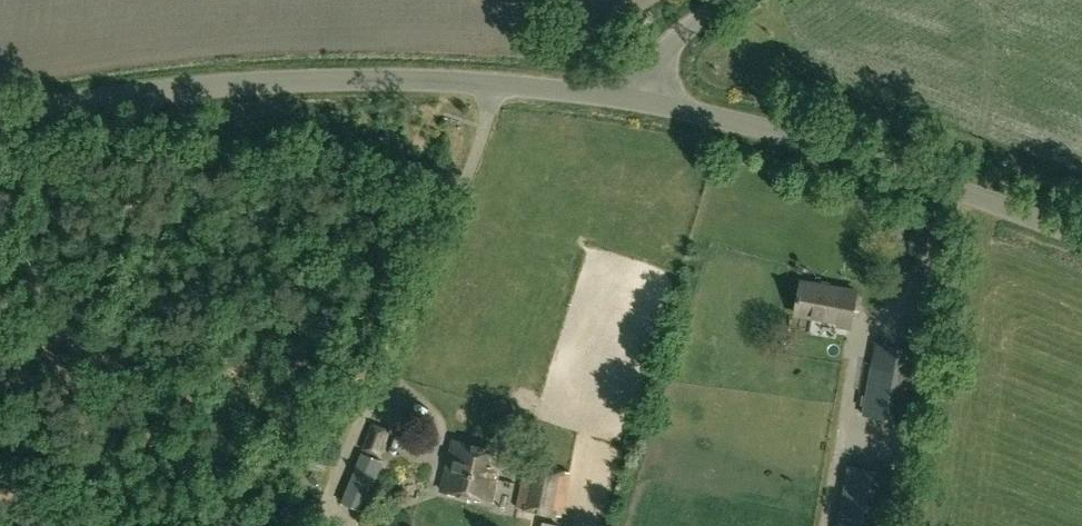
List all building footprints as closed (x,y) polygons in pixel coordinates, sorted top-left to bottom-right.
[(861,289),(801,279),(795,317),(838,324),(838,328),(854,331),(861,289)] [(866,415),(910,423),(923,351),(879,343),(866,415)] [(383,457),(393,430),(372,422),(362,449),(383,457)] [(408,459),(414,437),(400,433),(394,455),(408,459)] [(505,450),(455,438),(443,488),(493,500),(505,450)] [(364,512),(385,462),(363,453),(342,503),(364,512)] [(562,515),(571,472),(528,462),(519,506),(562,515)] [(839,525),(891,525),(900,474),(849,465),(839,525)]
